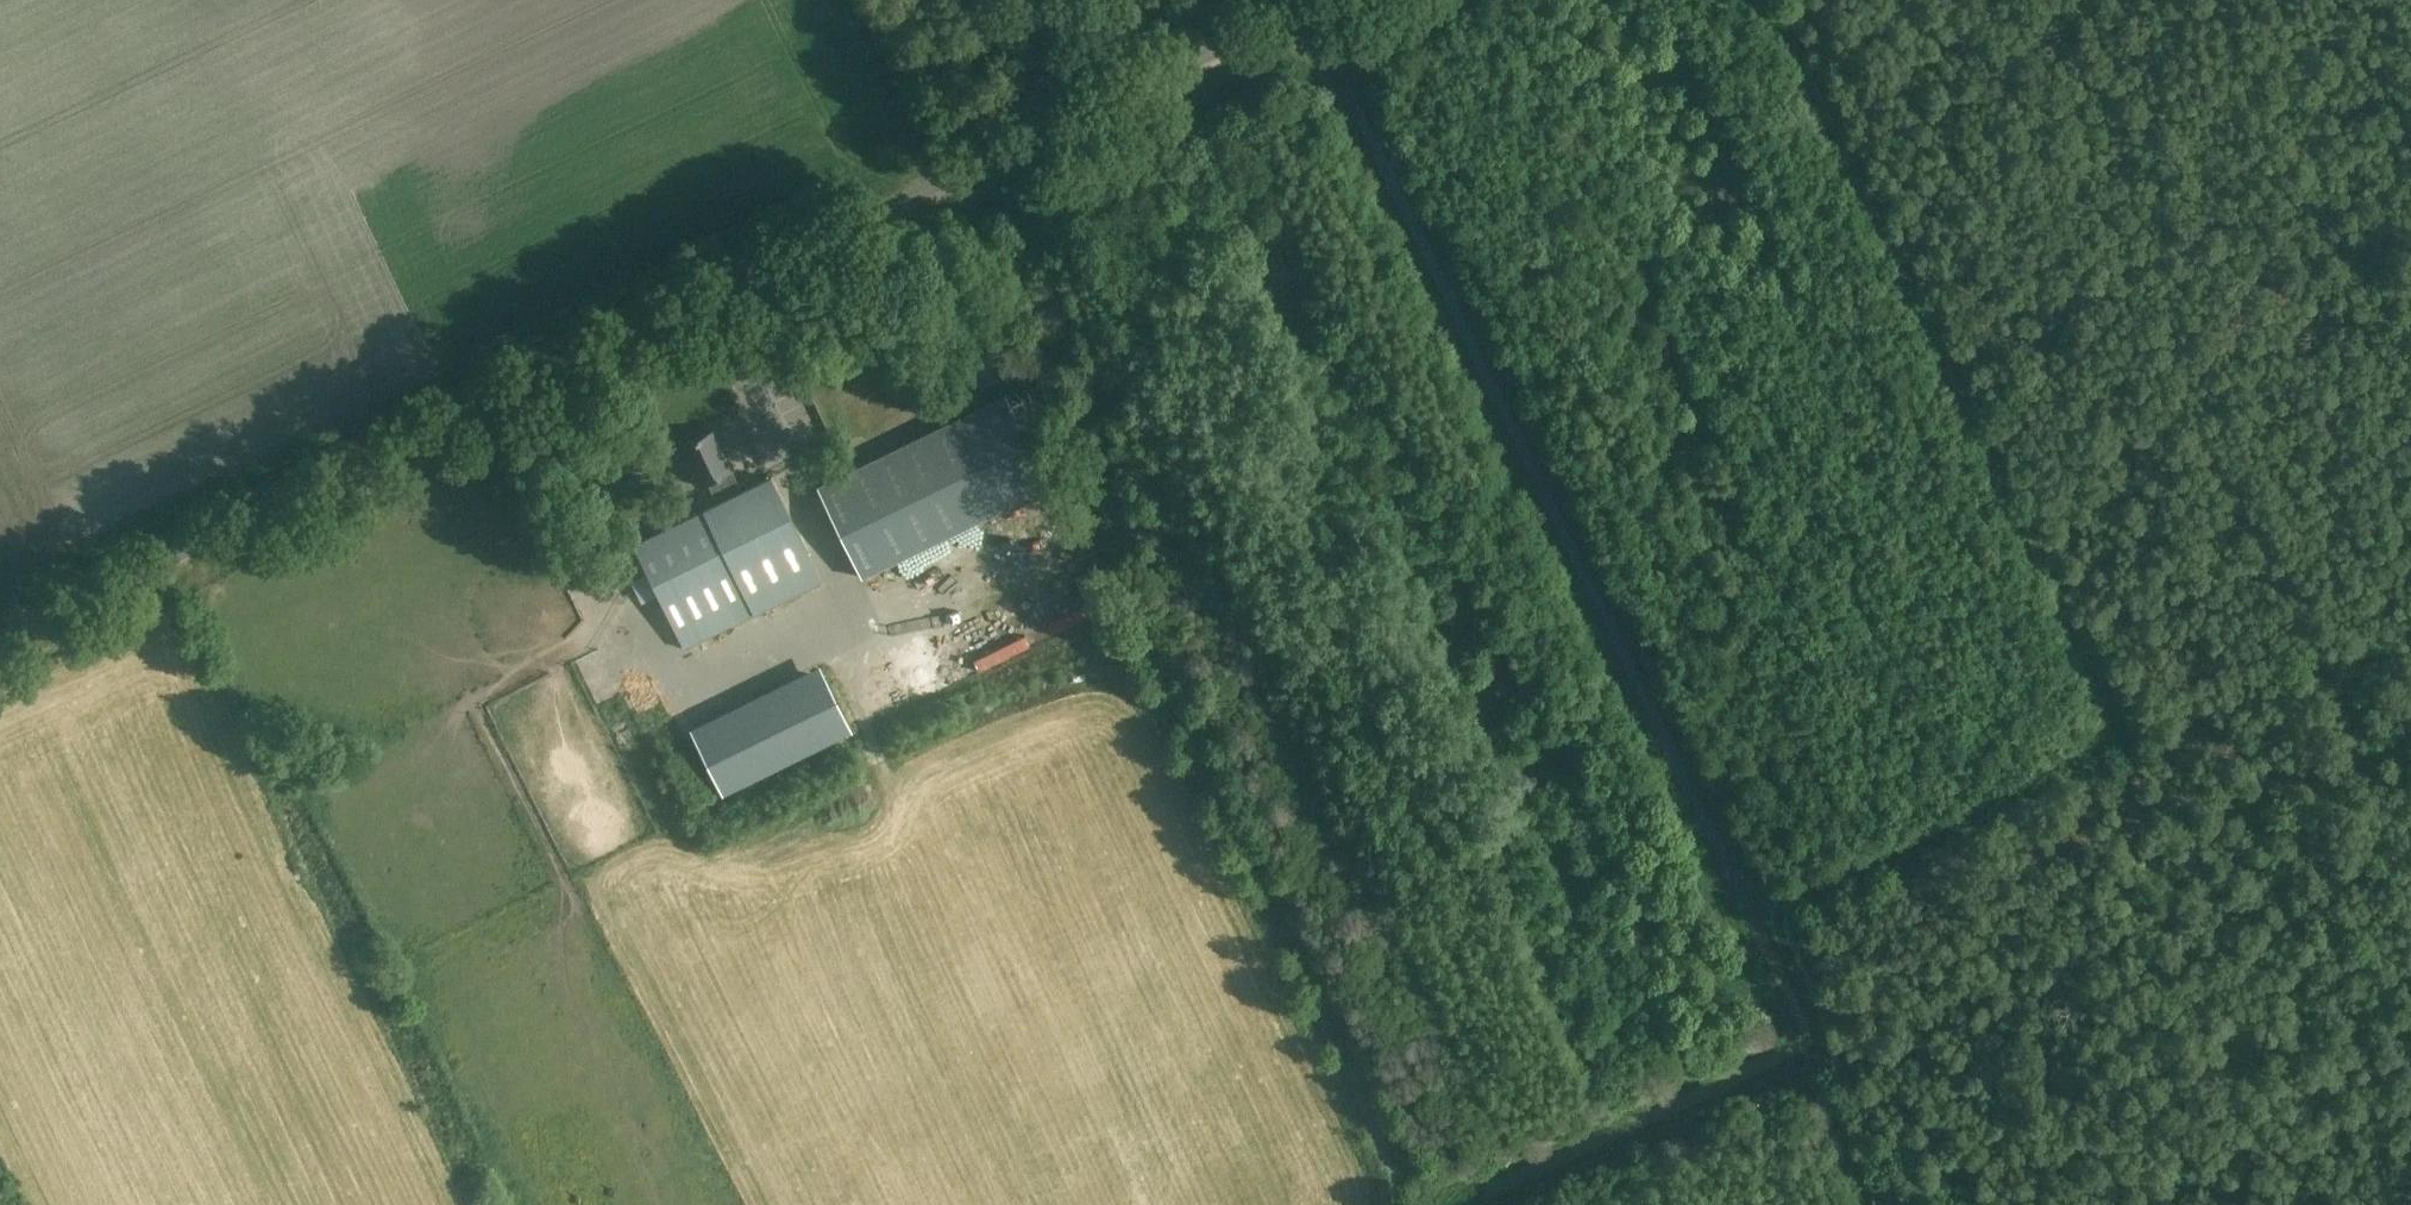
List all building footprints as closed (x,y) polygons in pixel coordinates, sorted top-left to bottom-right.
[(1005,394),(817,486),(861,576),(1049,484),(1005,394)] [(633,544),(684,647),(821,580),(770,477),(741,491),(731,469),(733,469),(714,430),(679,447),(698,485),(707,481),(718,503),(703,510),(633,544)] [(924,678),(920,663),(903,667),(906,682),(924,678)] [(819,670),(691,735),(720,793),(848,728),(819,670)] [(883,684),(891,696),(905,688),(898,676),(883,684)]
